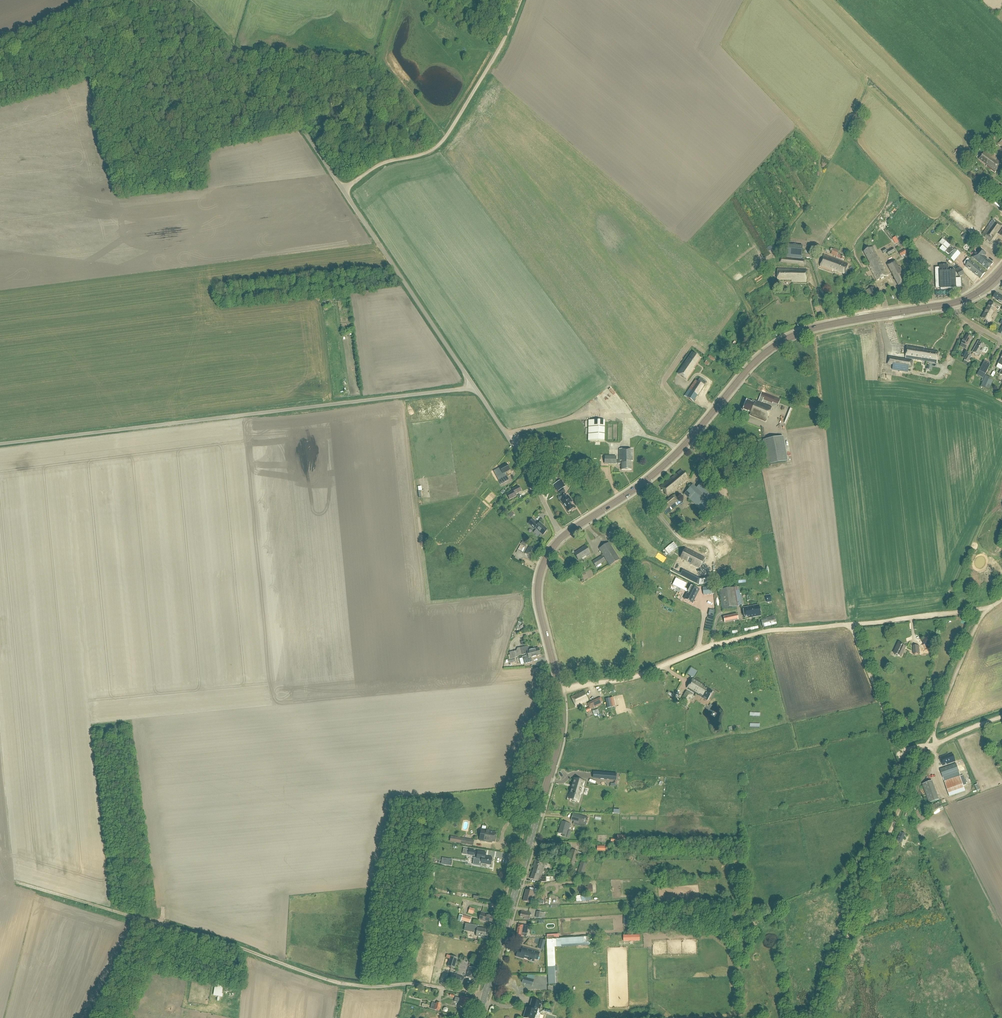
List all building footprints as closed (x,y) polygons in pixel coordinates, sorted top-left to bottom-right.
[(992,152),(1001,159),(1001,140),(992,152)] [(992,157),(985,152),(982,155),(980,158),(979,159),(987,166),(986,167),(995,173),(1001,164),(992,157)] [(963,222),(967,218),(957,210),(954,213),(963,222)] [(1001,226),(994,220),(984,234),(986,236),(985,238),(990,242),(1001,226)] [(973,249),(977,244),(969,237),(965,242),(973,249)] [(939,250),(953,262),(960,254),(955,249),(954,250),(945,243),(939,250)] [(803,247),(788,245),(787,258),(802,259),(803,247)] [(879,260),(873,248),(864,252),(870,264),(869,265),(870,266),(869,266),(877,282),(888,276),(880,259),(879,260)] [(988,271),(993,264),(985,257),(987,255),(980,249),(972,258),(988,271)] [(843,261),(844,258),(838,255),(838,254),(833,251),(831,255),(837,257),(836,258),(843,261)] [(844,275),(848,265),(824,256),(820,267),(832,272),(833,270),(844,275)] [(900,271),(894,260),(887,264),(899,287),(908,282),(902,270),(900,271)] [(980,280),(985,274),(970,261),(965,267),(980,280)] [(948,272),(948,266),(940,266),(940,268),(935,268),(936,288),(941,288),(941,290),(949,290),(949,291),(952,291),(952,290),(956,289),(956,288),(961,288),(961,279),(956,279),(956,272),(948,272)] [(960,278),(965,275),(962,269),(957,272),(960,278)] [(806,283),(807,270),(792,270),(778,270),(778,280),(792,281),(792,282),(806,283)] [(996,294),(993,298),(996,300),(995,301),(1001,305),(1001,297),(999,295),(999,296),(996,294)] [(987,309),(995,313),(996,310),(998,311),(1000,308),(990,303),(987,309)] [(989,323),(995,313),(987,309),(982,319),(986,321),(988,323),(989,323)] [(969,343),(971,339),(967,336),(964,341),(963,340),(961,344),(962,344),(960,347),(964,349),(966,350),(969,343)] [(986,353),(988,350),(987,349),(985,347),(985,346),(978,342),(972,353),(979,357),(982,352),(985,353),(986,353)] [(937,364),(939,353),(924,351),(924,349),(907,346),(905,359),(937,364)] [(686,363),(685,362),(677,374),(687,381),(694,370),(694,369),(701,359),(692,353),(686,363)] [(912,368),(913,361),(890,357),(889,365),(894,365),(893,371),(908,373),(909,368),(912,368)] [(982,366),(979,372),(980,372),(985,375),(991,365),(987,363),(984,367),(982,366)] [(989,391),(994,380),(986,376),(981,387),(989,391)] [(697,382),(695,381),(684,397),(693,403),(704,386),(706,382),(700,378),(697,382)] [(780,400),(762,393),(758,402),(757,402),(756,403),(752,402),(751,403),(746,401),(743,410),(750,413),(749,416),(765,423),(771,408),(761,404),(763,400),(772,404),(773,401),(779,404),(780,400)] [(604,441),(604,421),(588,421),(588,441),(604,441)] [(614,442),(620,442),(620,423),(613,423),(613,435),(607,435),(607,439),(614,439),(614,442)] [(767,466),(787,462),(783,437),(762,441),(767,466)] [(604,457),(604,465),(616,465),(616,464),(621,464),(621,471),(631,471),(631,461),(632,461),(632,449),(619,449),(619,461),(616,461),(616,457),(604,457)] [(506,477),(504,478),(503,474),(509,470),(506,465),(499,469),(496,471),(498,475),(496,476),(499,481),(498,481),(500,485),(508,481),(506,477)] [(667,497),(688,480),(681,471),(669,481),(669,480),(659,488),(667,497)] [(718,495),(704,481),(697,489),(693,485),(684,495),(702,512),(718,495)] [(509,500),(516,497),(515,496),(521,492),(518,487),(512,490),(513,492),(506,495),(509,500)] [(489,490),(482,497),(485,499),(491,492),(489,490)] [(568,498),(565,494),(561,497),(563,499),(560,501),(568,512),(569,512),(571,511),(571,510),(574,509),(570,503),(572,502),(569,497),(568,498)] [(665,515),(682,502),(675,494),(659,507),(665,515)] [(538,525),(532,519),(528,524),(534,529),(535,529),(543,536),(547,530),(539,523),(538,525)] [(610,566),(619,560),(609,543),(599,549),(610,566)] [(532,558),(536,550),(529,546),(525,554),(532,558)] [(586,558),(591,555),(586,547),(574,554),(578,561),(585,556),(586,558)] [(684,549),(681,554),(687,557),(685,561),(697,567),(702,558),(684,549)] [(602,556),(592,562),(596,568),(605,561),(602,556)] [(682,571),(680,576),(694,583),(696,578),(682,571)] [(672,585),(687,593),(686,593),(687,594),(684,600),(692,604),(699,590),(690,585),(688,590),(685,588),(687,584),(687,583),(687,584),(676,578),(672,585),(672,586),(672,585)] [(722,609),(742,606),(739,587),(719,591),(722,609)] [(752,617),(752,618),(760,616),(758,606),(743,608),(744,618),(752,617)] [(735,621),(734,615),(723,617),(724,623),(735,621)] [(763,628),(777,625),(774,616),(761,619),(763,628)] [(727,627),(728,633),(748,631),(748,628),(753,627),(753,624),(727,627)] [(901,657),(906,647),(898,644),(894,654),(901,657)] [(535,654),(539,653),(538,649),(527,652),(526,647),(519,649),(520,652),(516,653),(516,652),(509,654),(511,659),(514,658),(518,658),(517,657),(525,655),(526,656),(528,655),(534,653),(535,654)] [(540,656),(539,653),(535,654),(534,653),(528,655),(526,656),(526,658),(522,659),(523,665),(530,663),(529,658),(540,656)] [(704,686),(693,679),(687,689),(693,692),(696,693),(696,694),(707,701),(712,692),(703,687),(704,686),(704,687),(704,686)] [(575,707),(588,701),(584,692),(571,698),(575,707)] [(587,713),(591,711),(590,710),(595,708),(601,705),(600,703),(603,702),(601,698),(587,704),(589,708),(585,710),(587,713)] [(956,762),(953,755),(949,756),(948,755),(940,758),(942,766),(956,762)] [(944,781),(960,776),(956,764),(940,770),(944,781)] [(967,785),(963,775),(944,782),(949,797),(966,791),(964,786),(967,785)] [(574,779),(570,793),(570,796),(579,798),(581,792),(579,791),(580,788),(582,789),(584,782),(579,781),(574,779)] [(932,780),(922,782),(926,802),(937,800),(932,780)] [(934,814),(944,809),(940,802),(933,805),(935,808),(932,809),(934,814)] [(578,818),(572,817),(571,821),(586,825),(588,818),(579,815),(578,818)] [(569,838),(571,832),(568,831),(570,824),(562,822),(559,833),(563,835),(562,836),(569,838)] [(495,843),(496,834),(489,833),(490,831),(481,830),(479,841),(491,843),(492,842),(495,843)] [(902,843),(905,835),(900,832),(897,841),(902,843)] [(582,858),(583,854),(578,853),(578,852),(571,850),(567,865),(574,867),(575,862),(577,863),(578,859),(577,858),(582,859),(582,858)] [(491,866),(492,858),(485,857),(486,853),(478,852),(476,859),(474,858),(473,865),(481,866),(481,864),(491,866)] [(532,874),(541,877),(543,872),(542,872),(545,864),(535,861),(533,868),(534,868),(532,874)] [(586,864),(581,862),(577,873),(583,875),(586,864)] [(541,877),(532,874),(531,879),(540,882),(541,882),(547,882),(547,877),(541,877)] [(530,888),(529,892),(526,891),(523,901),(531,903),(533,893),(537,894),(538,890),(530,888)] [(491,924),(493,917),(485,915),(486,914),(481,912),(479,920),(491,924)] [(529,920),(530,913),(521,912),(520,917),(524,918),(524,919),(529,920)] [(526,934),(526,932),(525,930),(526,927),(525,926),(518,924),(516,938),(522,939),(523,933),(526,934)] [(487,939),(488,934),(486,934),(486,930),(477,928),(476,937),(487,939)] [(582,936),(558,937),(559,944),(583,943),(582,936)] [(540,953),(523,948),(522,951),(518,950),(516,957),(524,959),(525,956),(529,957),(529,960),(534,962),(535,959),(538,960),(540,953)] [(454,969),(457,959),(451,957),(447,967),(454,969)] [(475,980),(476,976),(475,975),(476,970),(469,967),(466,977),(475,980)] [(557,967),(555,967),(548,967),(548,985),(555,984),(555,971),(557,971),(557,967)] [(452,974),(449,982),(462,986),(464,978),(452,974)] [(532,986),(534,980),(524,977),(522,983),(532,986)] [(223,991),(224,982),(216,981),(215,990),(223,991)] [(556,1001),(564,1001),(563,991),(555,992),(556,1001)] [(466,1009),(469,999),(460,997),(460,999),(456,998),(454,1003),(458,1004),(458,1006),(466,1009)] [(539,1013),(537,1012),(538,1009),(540,1009),(542,1003),(532,1000),(529,1009),(526,1008),(524,1017),(540,1017),(541,1015),(540,1014),(540,1013),(540,1014),(539,1013)]
